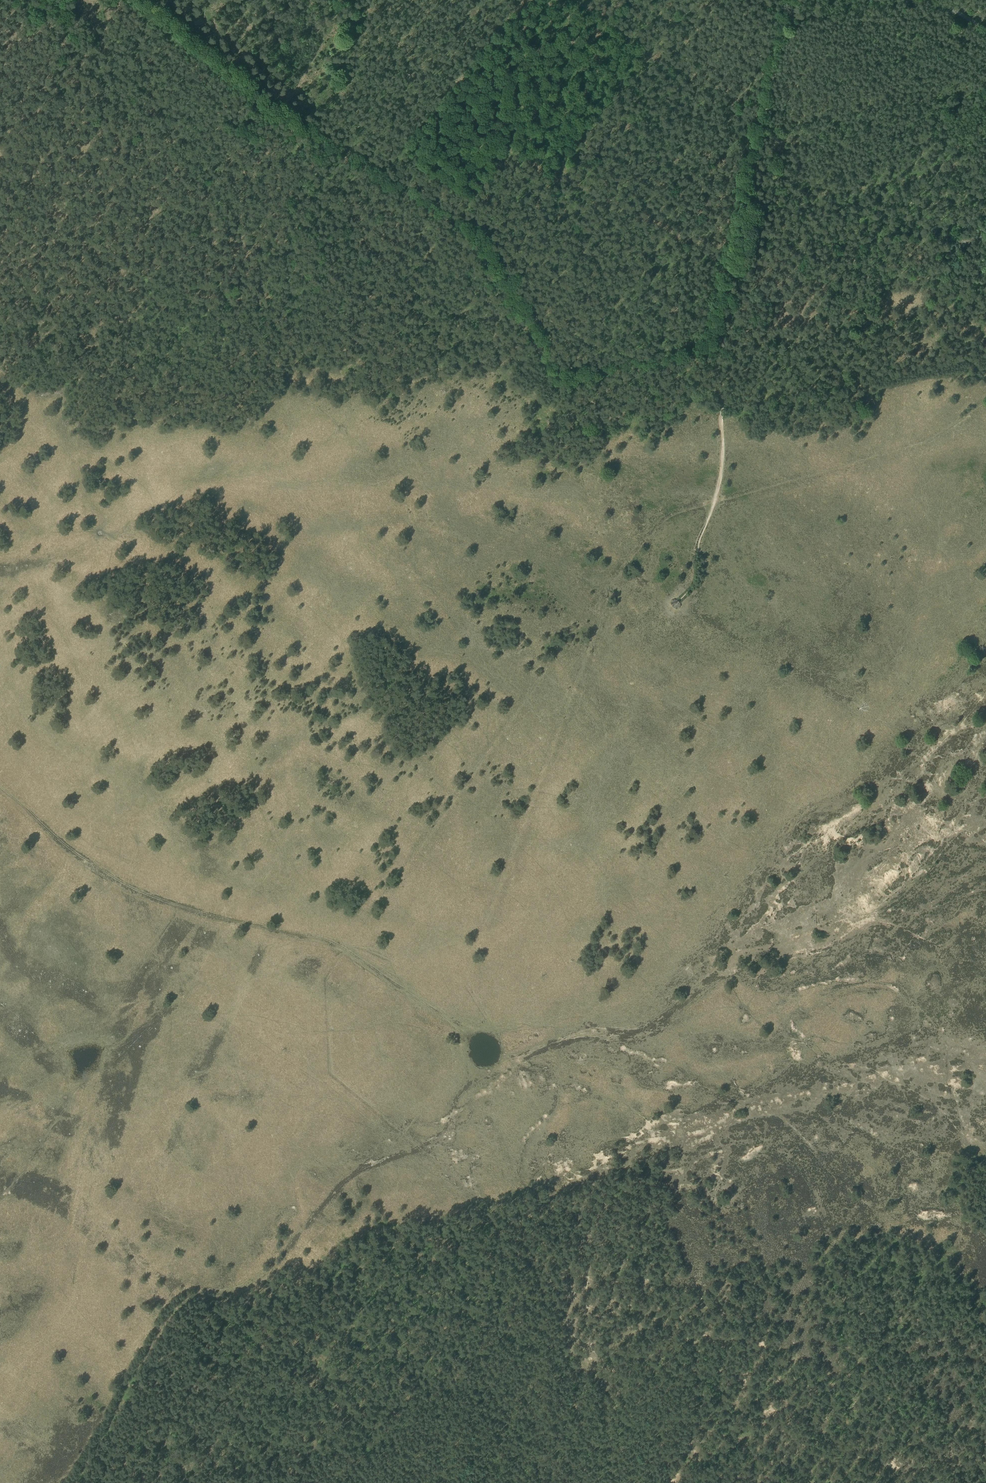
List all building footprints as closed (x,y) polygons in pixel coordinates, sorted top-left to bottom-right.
[(679,601),(677,600),(676,599),(674,599),(673,599),(672,600),(671,601),(671,602),(671,603),(671,605),(672,606),(673,607),(674,608),(676,609),(678,609),(679,608),(680,607),(681,606),(681,604),(680,603),(679,601)]
